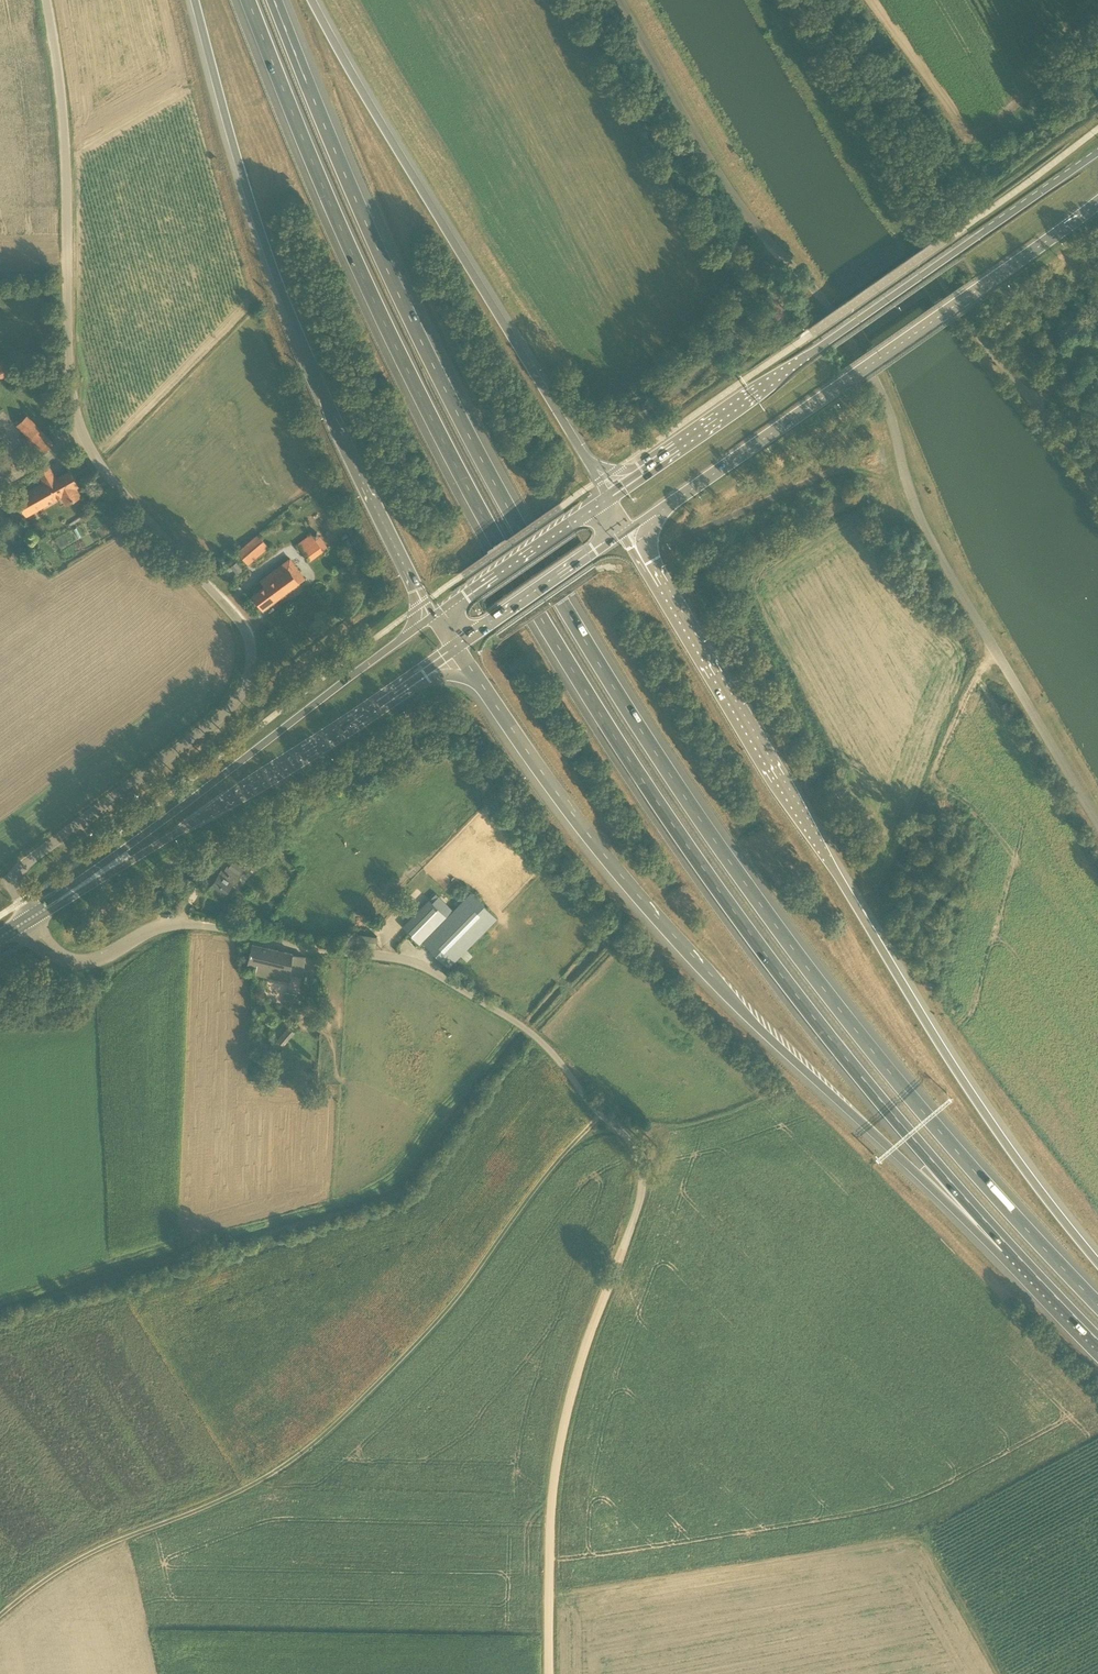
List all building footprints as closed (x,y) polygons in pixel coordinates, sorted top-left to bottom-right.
[(15,373),(9,360),(0,364),(0,376),(1,379),(15,373)] [(40,456),(54,444),(28,415),(30,413),(15,398),(2,410),(16,426),(29,441),(28,442),(40,456)] [(61,496),(66,504),(81,496),(76,488),(78,487),(69,471),(57,479),(50,468),(38,475),(42,482),(8,502),(5,504),(15,522),(27,514),(28,516),(61,496)] [(315,538),(312,534),(298,544),(301,548),(310,560),(324,550),(315,538)] [(249,565),(269,547),(259,535),(238,552),(243,558),(249,565)] [(263,609),(298,583),(288,570),(294,565),(289,558),(285,561),(260,580),(265,586),(253,595),(263,609)] [(242,570),(236,562),(231,566),(237,574),(242,570)] [(282,837),(274,842),(280,852),(287,847),(282,837)] [(241,875),(240,874),(244,867),(234,860),(229,868),(230,869),(228,872),(223,868),(210,886),(224,896),(226,893),(232,884),(235,884),(236,883),(238,882),(240,879),(241,875)] [(449,967),(497,918),(471,893),(459,904),(444,890),(439,896),(436,894),(403,927),(420,944),(422,941),(449,967)] [(376,948),(377,936),(358,933),(356,945),(376,948)] [(293,956),(293,954),(253,944),(248,964),(257,966),(255,975),(290,983),(291,973),(303,975),(305,957),(293,956)] [(294,994),(285,993),(284,1004),(284,1005),(293,1006),(294,994)] [(278,1041),(284,1046),(295,1033),(288,1027),(278,1041)]
